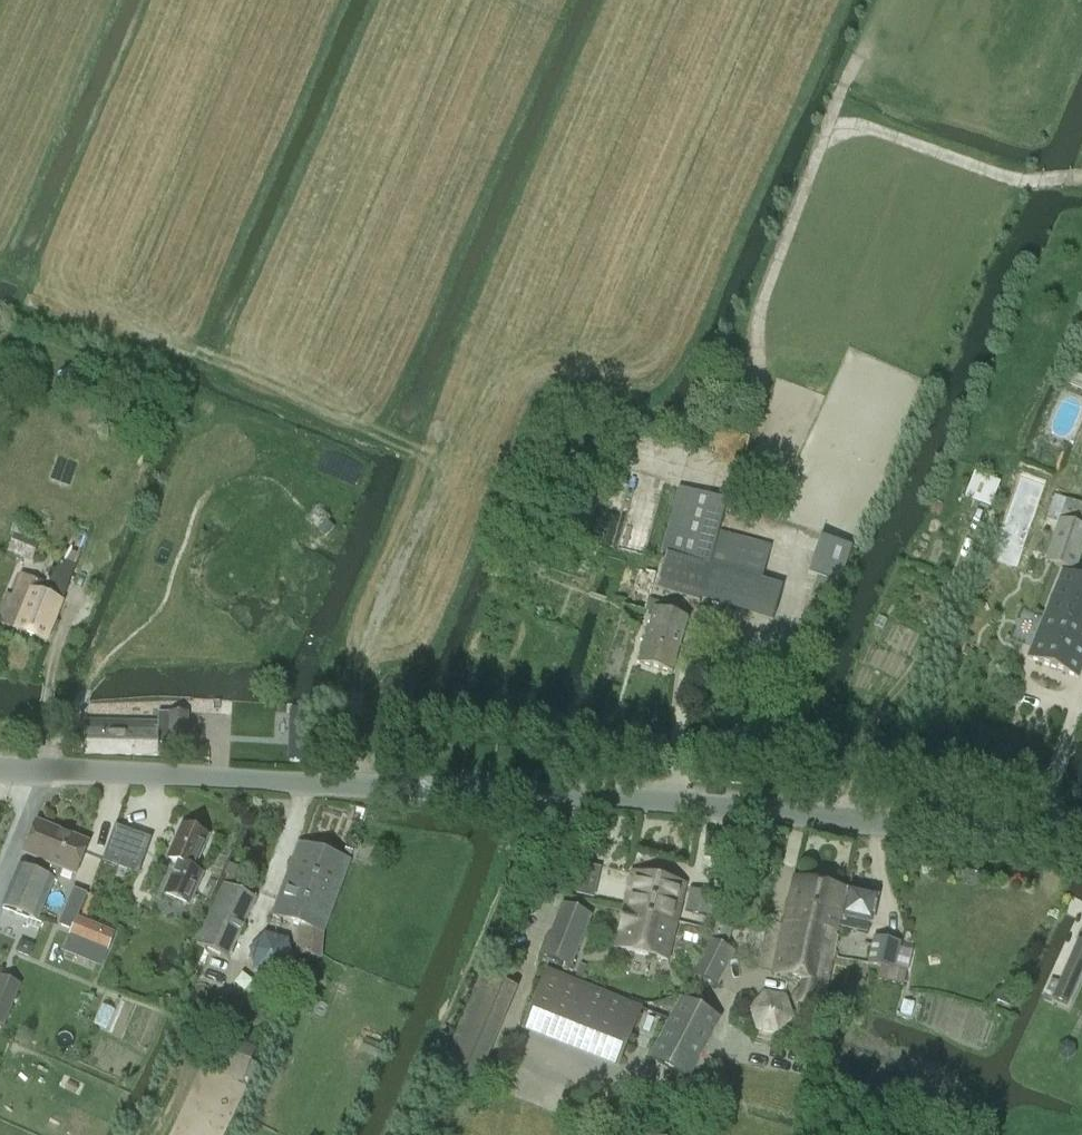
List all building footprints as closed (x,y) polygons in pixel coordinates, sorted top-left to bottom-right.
[(203,400),(197,415),(210,421),(216,406),(203,400)] [(94,409),(88,424),(100,430),(107,414),(94,409)] [(595,440),(598,423),(582,420),(578,437),(595,440)] [(1021,548),(1044,480),(1022,472),(999,540),(1021,548)] [(965,499),(989,509),(999,485),(975,475),(965,499)] [(666,555),(657,589),(700,601),(701,597),(774,618),(782,588),(762,582),(771,548),(719,533),(728,502),(679,489),(661,554),(666,555)] [(1046,563),(1075,573),(1081,553),(1081,505),(1055,496),(1047,519),(1059,524),(1046,563)] [(15,521),(10,533),(16,535),(21,537),(26,525),(15,521)] [(326,522),(318,532),(326,539),(334,529),(326,522)] [(9,551),(33,561),(40,545),(21,537),(16,535),(9,551)] [(840,586),(853,548),(821,538),(808,576),(817,578),(840,586)] [(0,617),(0,624),(47,643),(64,600),(63,600),(76,568),(61,562),(57,573),(52,570),(46,585),(36,580),(27,603),(8,595),(0,617)] [(625,564),(615,599),(624,602),(623,606),(645,612),(645,611),(654,614),(639,663),(673,673),(688,619),(664,612),(666,605),(648,599),(656,573),(625,564)] [(1062,573),(1045,615),(1081,630),(1081,581),(1062,573)] [(817,578),(810,599),(833,607),(840,586),(817,578)] [(1081,670),(1081,630),(1045,615),(1028,658),(1079,679),(1081,670)] [(85,721),(84,754),(157,756),(158,745),(187,745),(187,713),(158,713),(158,723),(85,721)] [(24,854),(37,859),(52,865),(64,870),(76,875),(89,844),(36,823),(24,854)] [(189,906),(202,875),(193,871),(208,837),(197,832),(196,828),(189,825),(185,827),(183,826),(168,860),(177,864),(164,895),(189,906)] [(114,834),(105,861),(137,873),(139,867),(128,863),(136,841),(114,834)] [(299,930),(326,854),(299,844),(273,917),(299,930)] [(350,862),(326,854),(299,930),(297,955),(321,959),(323,934),(350,862)] [(19,867),(2,909),(42,925),(44,920),(40,918),(55,881),(59,883),(64,870),(52,865),(37,859),(31,872),(19,867)] [(584,865),(577,895),(591,898),(598,868),(584,865)] [(231,866),(226,875),(228,876),(235,879),(239,869),(231,866)] [(667,961),(685,885),(632,873),(615,949),(667,961)] [(228,876),(197,945),(228,959),(256,899),(235,890),(239,881),(235,879),(228,876)] [(838,928),(846,890),(794,879),(778,975),(803,982),(798,1006),(820,1010),(820,1009),(824,1010),(826,1005),(821,1004),(838,928)] [(78,918),(87,894),(73,889),(59,926),(71,931),(72,931),(78,918)] [(846,890),(838,928),(866,934),(869,923),(871,924),(877,897),(846,890)] [(690,891),(685,912),(711,918),(716,897),(690,891)] [(96,898),(92,897),(84,917),(89,919),(96,898)] [(543,956),(570,967),(590,917),(563,906),(543,956)] [(72,931),(70,938),(107,953),(114,934),(77,920),(72,931)] [(266,936),(251,950),(257,971),(276,976),(291,961),(286,941),(266,936)] [(874,939),(868,965),(881,967),(878,980),(903,985),(906,973),(894,970),(900,944),(874,939)] [(1081,972),(1081,942),(1080,941),(1053,1000),(1067,1006),(1081,972)] [(713,986),(730,951),(713,942),(689,990),(700,995),(706,982),(713,986)] [(21,943),(17,952),(30,957),(34,948),(21,943)] [(546,969),(526,1021),(622,1059),(643,1007),(546,969)] [(482,975),(466,1012),(492,1023),(508,986),(482,975)] [(21,985),(0,976),(0,1026),(5,1027),(21,985)] [(993,999),(1004,1003),(1009,992),(1001,989),(996,991),(993,999)] [(758,1032),(780,1036),(795,1019),(788,998),(766,994),(751,1010),(758,1032)] [(689,1079),(720,1019),(684,1000),(653,1060),(689,1079)] [(243,1084),(256,1050),(225,1037),(211,1071),(243,1084)] [(381,1045),(364,1038),(360,1050),(376,1057),(381,1045)] [(451,1049),(443,1068),(468,1079),(476,1060),(451,1049)] [(650,1106),(643,1117),(651,1121),(658,1110),(650,1106)]
